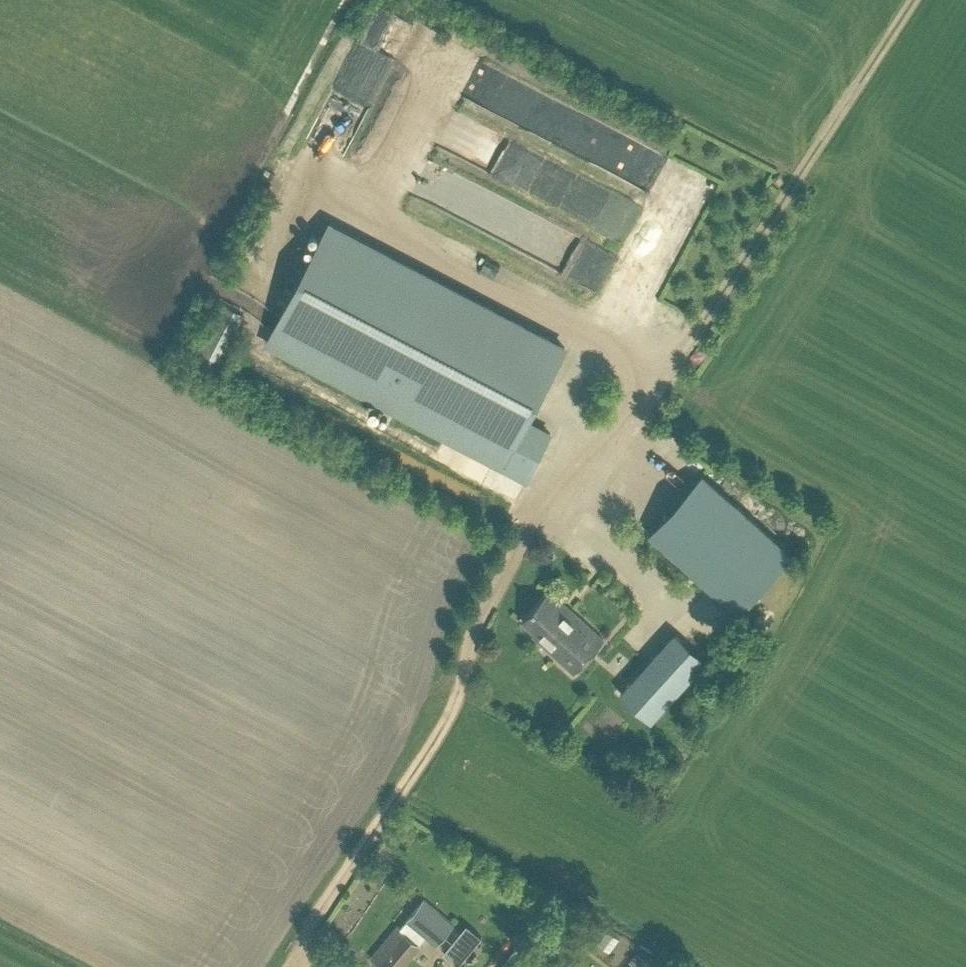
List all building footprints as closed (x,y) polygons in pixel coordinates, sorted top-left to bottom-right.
[(658,218),(679,231),(703,190),(682,177),(658,218)] [(528,419),(566,346),(330,223),(270,339),(528,474),(551,432),(528,419)] [(740,613),(794,552),(704,472),(650,532),(740,613)] [(547,591),(523,618),(537,631),(534,634),(574,670),(604,638),(572,609),(569,612),(547,591)] [(621,691),(652,720),(707,658),(676,630),(621,691)] [(398,924),(371,956),(384,966),(401,966),(426,935),(438,944),(455,923),(424,898),(401,926),(398,924)] [(468,923),(445,950),(459,962),(482,934),(468,923)] [(514,962),(506,955),(495,966),(510,966),(514,962)] [(645,957),(637,966),(660,966),(645,957)]
